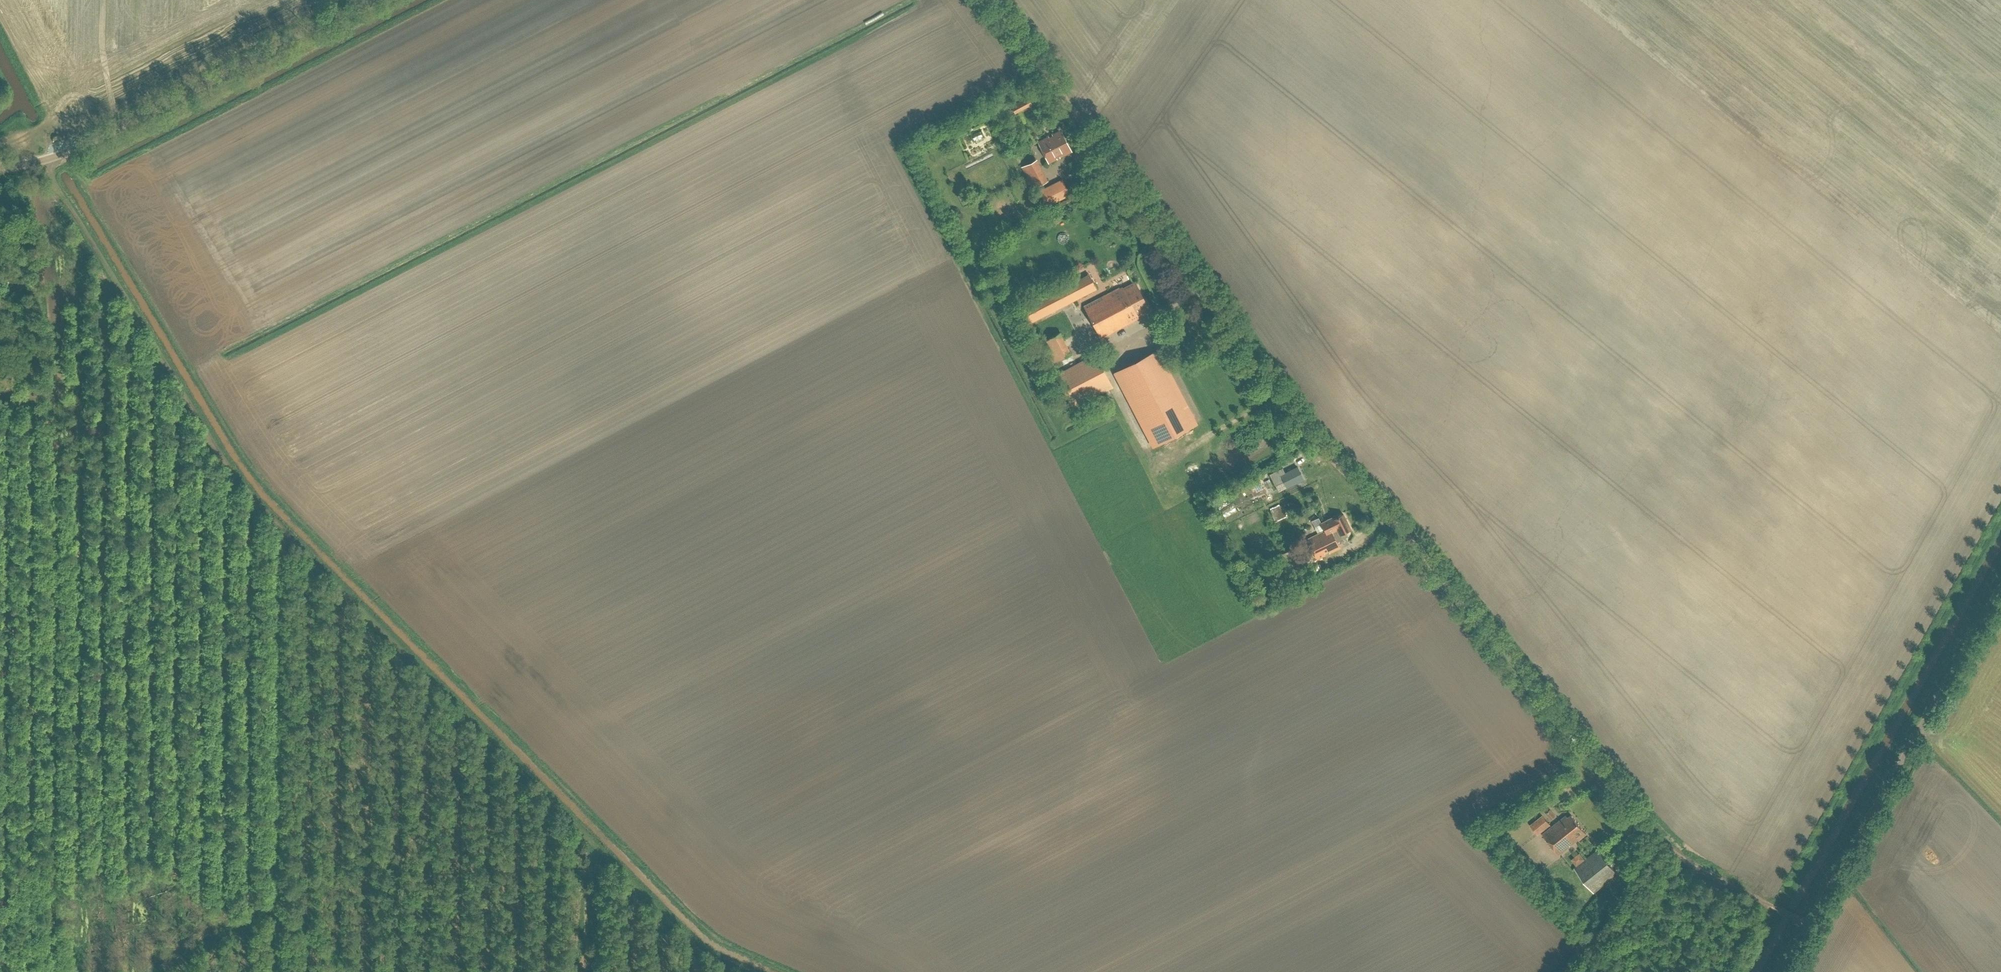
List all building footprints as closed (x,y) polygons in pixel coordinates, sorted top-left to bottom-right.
[(1015,113),(1032,103),(1028,97),(1011,106),(1015,113)] [(1072,152),(1061,130),(1037,142),(1048,164),(1072,152)] [(1045,179),(1035,160),(1022,166),(1031,185),(1045,179)] [(1069,165),(1073,173),(1079,169),(1075,161),(1069,165)] [(1063,174),(1048,183),(1056,197),(1071,189),(1063,174)] [(1020,306),(1029,324),(1097,290),(1088,272),(1020,306)] [(1119,288),(1084,306),(1100,339),(1134,321),(1137,317),(1149,311),(1135,283),(1120,290),(1119,288)] [(1050,365),(1071,354),(1060,332),(1039,343),(1050,365)] [(1119,372),(1156,444),(1193,424),(1156,353),(1119,372)] [(1073,408),(1112,388),(1094,354),(1056,374),(1073,408)] [(1282,468),(1270,474),(1275,485),(1284,481),(1287,487),(1303,479),(1297,467),(1285,473),(1282,468)] [(1241,489),(1233,493),(1241,508),(1249,503),(1241,489)] [(1269,510),(1274,521),(1287,515),(1282,504),(1269,510)] [(1321,532),(1308,539),(1317,558),(1325,554),(1323,551),(1329,549),(1330,552),(1339,547),(1336,541),(1348,536),(1346,531),(1351,529),(1343,513),(1332,519),(1332,517),(1321,522),(1326,531),(1324,532),(1323,531),(1321,532)] [(1551,820),(1556,816),(1551,809),(1546,813),(1551,820)] [(1543,814),(1531,824),(1538,833),(1550,823),(1543,814)] [(1566,815),(1541,834),(1559,856),(1586,834),(1571,814),(1567,817),(1566,815)] [(1577,867),(1574,870),(1593,894),(1618,874),(1599,850),(1585,861),(1577,867)] [(1580,854),(1572,861),(1577,867),(1585,861),(1580,854)]
